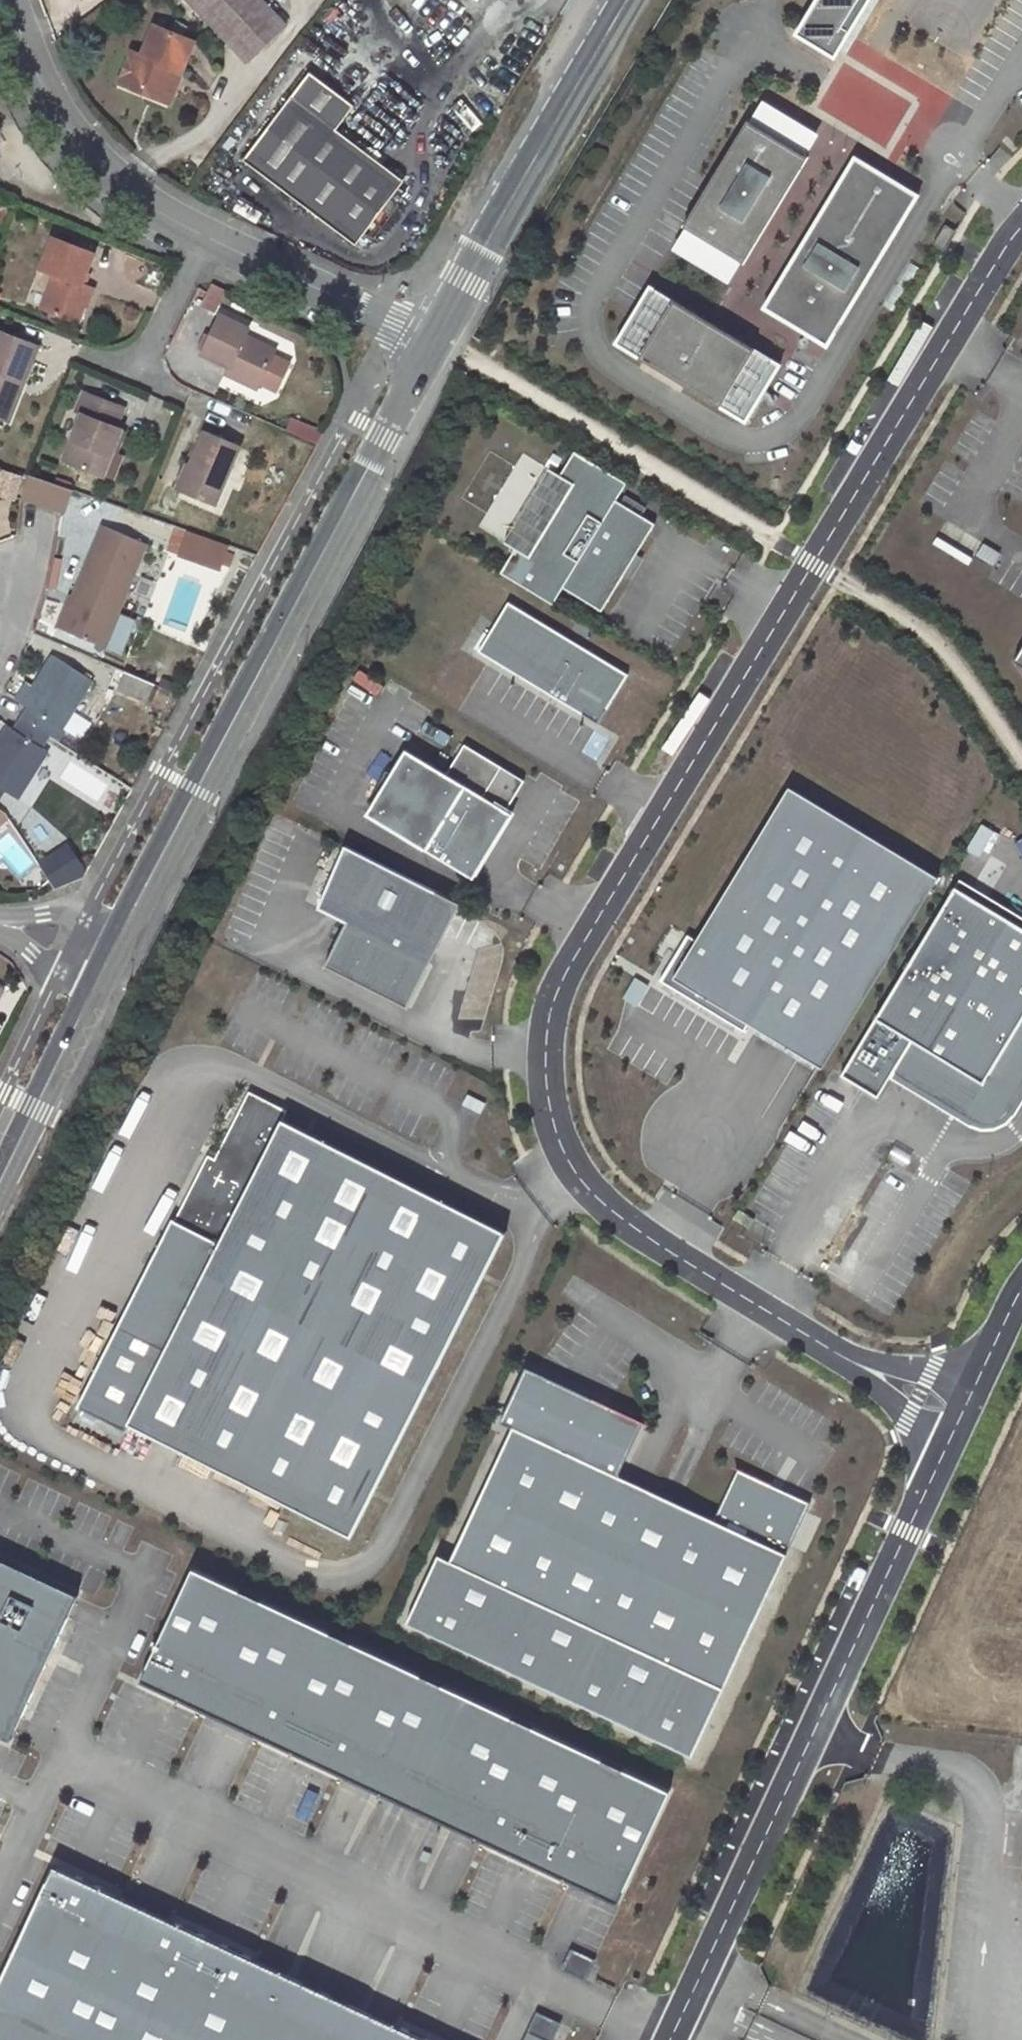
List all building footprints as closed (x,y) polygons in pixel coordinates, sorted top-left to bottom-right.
[(245,60),(285,24),(262,0),(189,0),(245,60)] [(834,56),(869,0),(816,0),(795,34),(834,56)] [(157,75),(183,82),(187,66),(185,61),(186,56),(189,57),(195,31),(191,25),(155,15),(147,47),(137,44),(130,77),(155,84),(157,75)] [(310,71),(245,159),(356,244),(404,181),(336,130),(354,105),(310,71)] [(155,84),(181,91),(183,82),(157,75),(155,84)] [(747,120),(683,226),(743,263),(808,157),(747,120)] [(762,308),(827,345),(918,195),(855,157),(762,308)] [(944,250),(956,231),(945,225),(933,244),(944,250)] [(53,237),(41,267),(56,272),(42,307),(71,318),(76,302),(86,306),(93,288),(81,284),(93,254),(53,237)] [(202,304),(218,312),(229,290),(213,282),(202,304)] [(615,344),(746,422),(780,365),(650,286),(615,344)] [(80,321),(86,306),(76,302),(71,318),(80,321)] [(220,313),(201,351),(229,365),(226,372),(257,386),(276,348),(245,334),(248,327),(220,313)] [(13,379),(23,383),(37,347),(0,332),(0,412),(13,379)] [(0,412),(0,416),(8,419),(23,383),(13,379),(0,412)] [(82,412),(63,459),(103,476),(121,429),(116,426),(124,407),(83,392),(77,410),(82,412)] [(320,442),(325,430),(294,416),(289,428),(320,442)] [(204,429),(180,489),(215,505),(241,445),(204,429)] [(513,548),(500,573),(552,604),(563,587),(602,611),(654,524),(615,500),(626,483),(574,451),(559,475),(572,483),(528,556),(513,548)] [(549,468),(503,542),(513,548),(528,556),(572,483),(559,475),(549,468)] [(0,479),(0,493),(13,498),(20,478),(3,471),(0,479)] [(32,473),(23,499),(67,514),(76,489),(32,473)] [(66,604),(58,625),(107,646),(121,613),(115,611),(144,540),(104,526),(71,606),(66,604)] [(188,532),(182,556),(233,568),(239,544),(188,532)] [(622,676),(504,604),(474,654),(592,726),(622,676)] [(1013,662),(1021,667),(1021,647),(1013,662)] [(0,737),(0,786),(16,797),(47,749),(42,744),(55,723),(61,726),(91,679),(54,655),(23,702),(29,706),(15,727),(9,723),(0,737)] [(1021,675),(1021,667),(1013,662),(1021,675)] [(363,668),(354,681),(379,697),(387,685),(363,668)] [(152,702),(159,680),(126,671),(120,693),(152,702)] [(429,720),(423,731),(448,744),(454,733),(429,720)] [(597,730),(586,754),(603,762),(614,738),(597,730)] [(440,779),(398,752),(360,818),(464,879),(503,819),(498,815),(520,782),(460,746),(440,779)] [(659,981),(744,1032),(749,1024),(823,1069),(841,1075),(877,1097),(889,1077),(885,1075),(892,1064),(896,1066),(895,1068),(937,1092),(931,1103),(948,1113),(956,1100),(968,1110),(965,1115),(967,1117),(970,1119),(975,1121),(980,1122),(985,1123),(990,1123),(995,1121),(1000,1119),(1004,1116),(1008,1113),(1021,1089),(1021,928),(789,787),(696,941),(687,935),(686,937),(687,938),(662,980),(661,979),(659,981)] [(983,859),(996,831),(983,825),(970,853),(983,859)] [(74,842),(41,858),(57,888),(89,872),(74,842)] [(431,903),(437,891),(345,844),(313,905),(346,921),(324,965),(407,1007),(430,962),(406,949),(431,903)] [(892,1064),(885,1075),(889,1077),(931,1103),(937,1092),(895,1068),(896,1066),(892,1064)] [(286,1110),(247,1091),(213,1158),(206,1154),(173,1219),(170,1217),(169,1220),(172,1221),(167,1231),(212,1254),(166,1345),(119,1321),(78,1404),(80,1405),(81,1405),(126,1428),(129,1422),(352,1536),(505,1232),(281,1119),(286,1110)] [(169,1220),(119,1321),(166,1345),(212,1254),(167,1231),(172,1221),(169,1220)] [(634,1417),(520,1365),(494,1418),(513,1426),(610,1471),(634,1417)] [(723,1687),(810,1502),(738,1468),(714,1520),(610,1471),(513,1426),(451,1560),(715,1683),(723,1687)] [(257,1492),(252,1506),(278,1515),(283,1501),(257,1492)] [(715,1683),(451,1560),(432,1553),(398,1621),(686,1751),(715,1683)] [(0,1562),(0,1726),(65,1592),(0,1562)] [(656,1785),(181,1565),(130,1676),(605,1895),(656,1785)] [(44,1867),(0,1960),(0,2039),(416,2039),(44,1867)] [(569,1950),(565,1972),(589,1977),(594,1955),(569,1950)] [(561,2021),(539,2011),(526,2039),(553,2039),(561,2021)]
